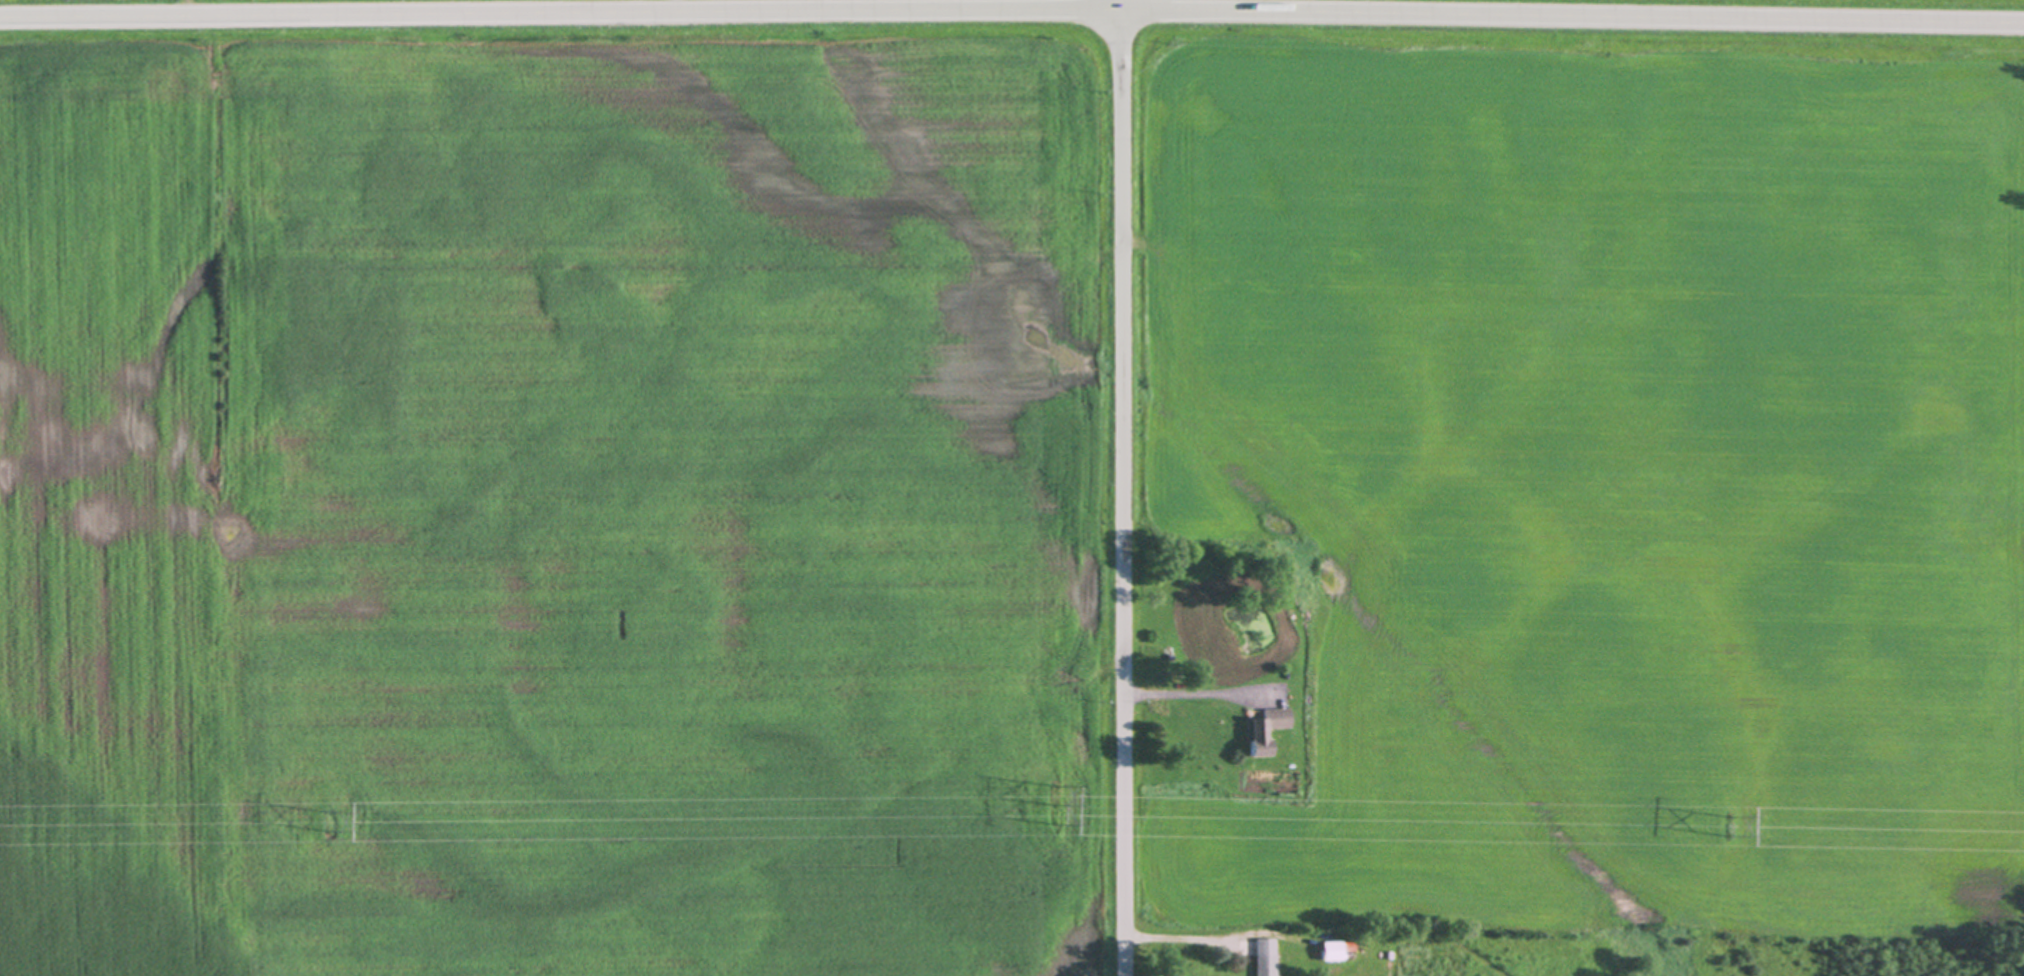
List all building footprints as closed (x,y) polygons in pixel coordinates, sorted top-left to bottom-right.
[(1270,758),(1243,759),(1242,721),(1259,720),(1259,711),(1287,710),(1288,730),(1270,731),(1270,758)] [(1272,941),(1273,975),(1252,975),(1251,941),(1272,941)] [(1340,944),(1340,962),(1315,962),(1315,944),(1340,944)]
